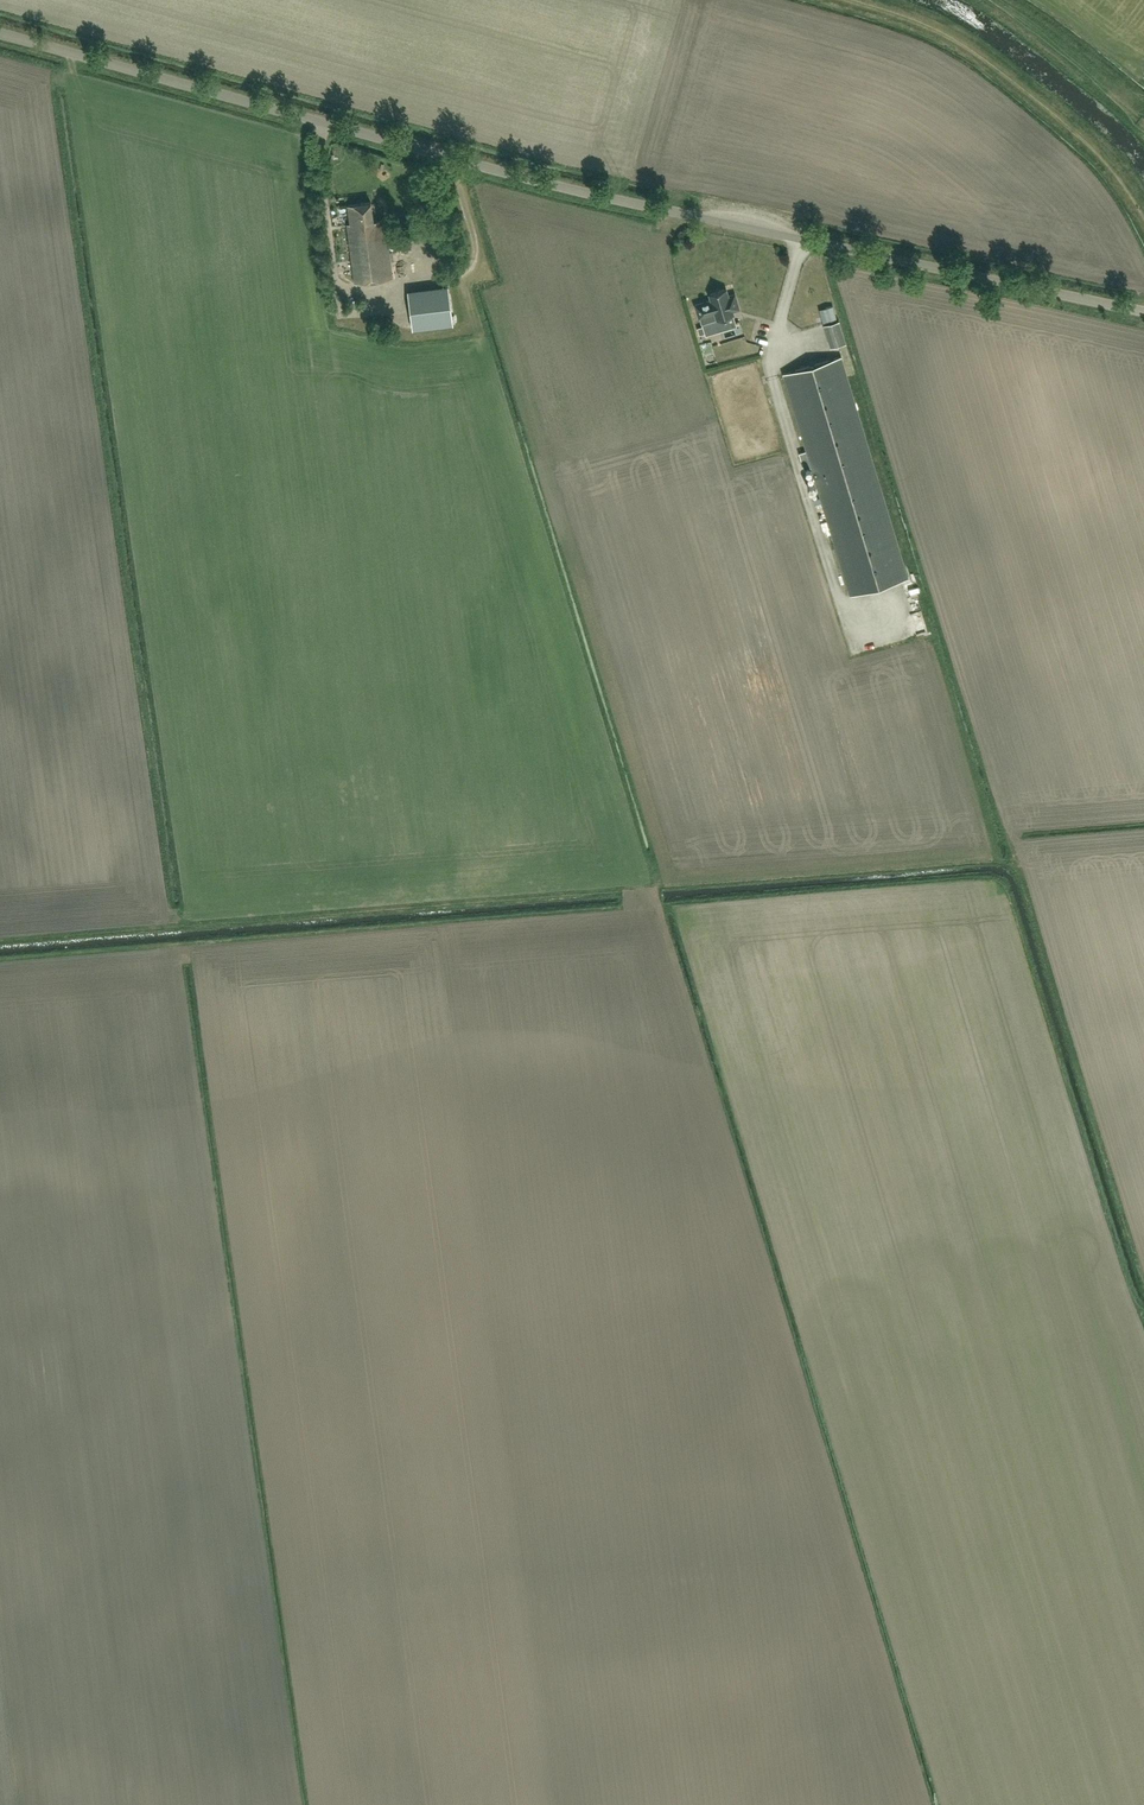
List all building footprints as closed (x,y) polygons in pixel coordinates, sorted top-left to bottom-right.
[(354,283),(391,278),(384,219),(373,221),(370,202),(347,205),(350,224),(347,224),(354,283)] [(412,329),(452,324),(447,286),(407,291),(412,329)] [(739,309),(735,294),(728,296),(726,289),(710,294),(712,302),(709,303),(708,301),(695,305),(699,318),(700,317),(702,324),(733,315),(732,311),(739,309)] [(839,320),(824,325),(831,347),(845,343),(839,320)] [(841,356),(783,374),(850,594),(908,577),(841,356)] [(808,489),(816,486),(811,472),(803,475),(808,489)] [(906,584),(910,608),(918,607),(915,582),(906,584)] [(923,608),(912,611),(917,635),(929,633),(923,608)]
